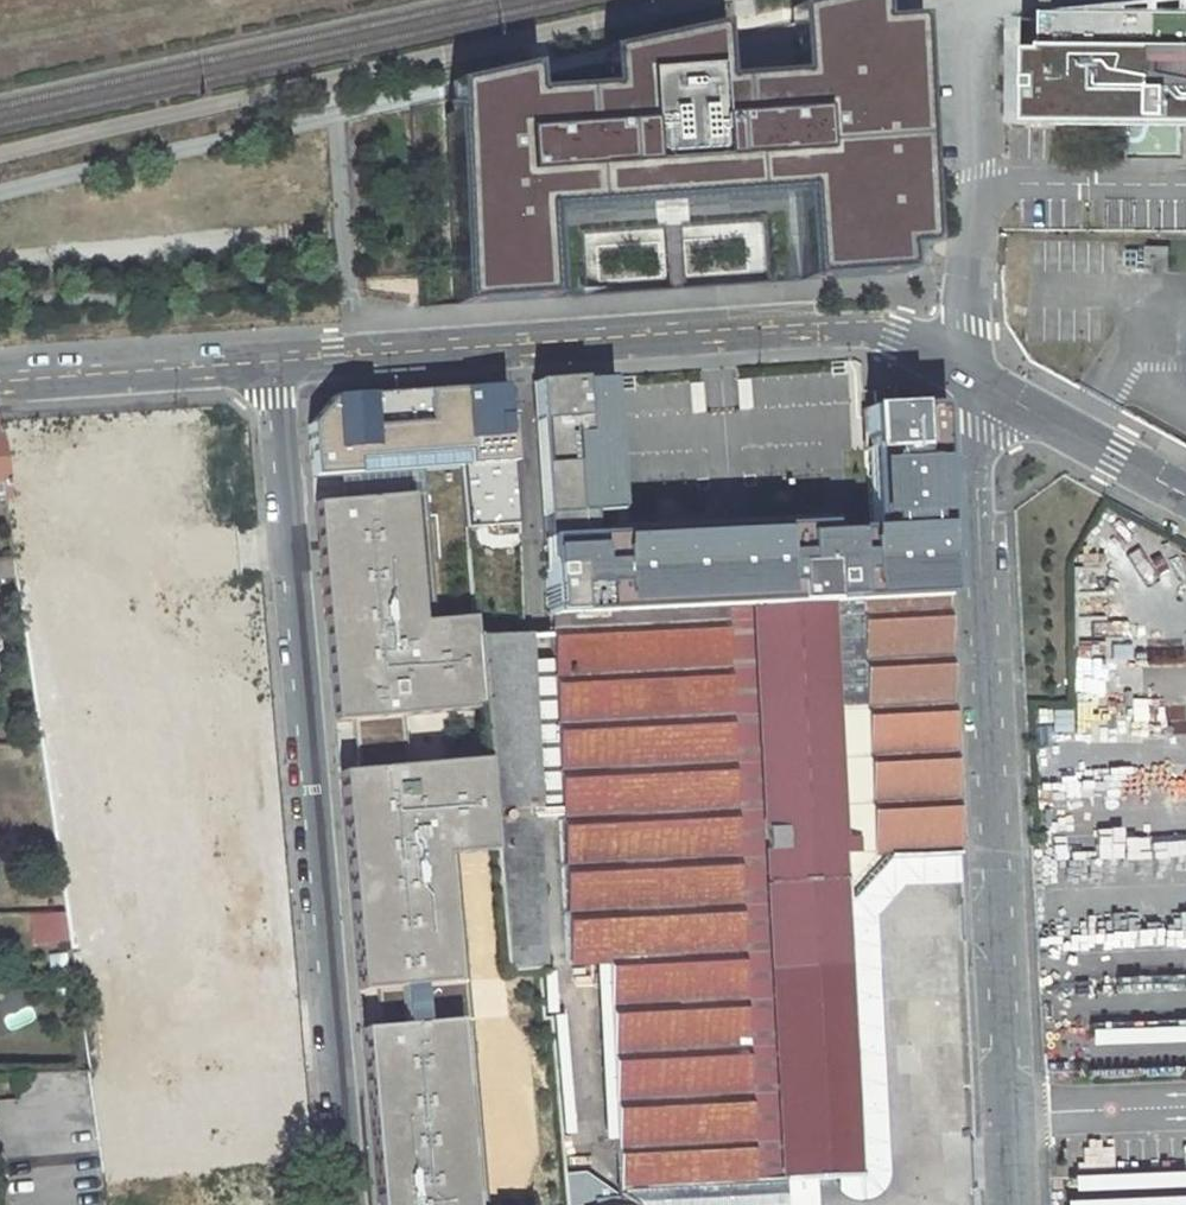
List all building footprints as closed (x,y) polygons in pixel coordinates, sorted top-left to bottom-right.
[(450,99),(460,304),(548,298),(541,209),(804,191),(808,279),(905,273),(903,249),(922,248),(927,247),(917,17),(878,21),(877,5),(859,6),(859,10),(789,25),(794,73),(722,78),(719,40),(603,65),(604,87),(531,92),(530,81),(450,99)] [(1051,18),(1051,53),(1036,54),(1036,77),(1036,94),(1022,131),(1023,131),(1025,125),(1043,131),(1046,122),(1064,122),(1064,131),(1181,130),(1185,130),(1185,18),(1051,18)] [(1046,122),(1043,131),(1064,131),(1064,122),(1046,122)] [(1148,247),(1148,274),(1170,274),(1170,248),(1148,247)] [(549,616),(947,596),(941,406),(863,408),(867,526),(589,538),(589,513),(616,512),(608,378),(530,381),(549,616)] [(307,423),(312,469),(354,464),(353,451),(502,441),(500,386),(331,395),(328,398),(307,423)] [(49,417),(51,457),(0,461),(0,469),(4,498),(9,536),(157,523),(171,679),(99,687),(124,946),(203,942),(222,1158),(308,1156),(246,672),(192,677),(186,621),(237,616),(234,551),(183,554),(182,524),(237,519),(228,407),(49,417)] [(335,718),(484,705),(478,638),(476,615),(421,620),(411,495),(317,502),(335,718)] [(783,1181),(859,1178),(844,887),(852,895),(880,865),(868,854),(960,849),(947,596),(549,616),(567,915),(650,911),(652,958),(664,1187),(783,1181)] [(523,634),(478,638),(484,705),(488,761),(496,852),(506,971),(551,967),(523,634)] [(496,852),(488,761),(341,773),(344,812),(359,989),(459,981),(449,856),(496,852)] [(567,915),(569,962),(605,961),(652,958),(650,911),(567,915)] [(33,944),(68,943),(63,912),(32,913),(33,944)] [(652,958),(605,961),(616,1190),(664,1187),(652,958)] [(468,1022),(360,1029),(376,1204),(481,1204),(468,1022)] [(616,1190),(617,1195),(631,1204),(784,1204),(783,1181),(664,1187),(616,1190)] [(582,1186),(579,1185),(573,1187),(572,1191),(573,1196),(575,1198),(578,1199),(580,1199),(583,1197),(586,1193),(584,1188),(582,1186)]
